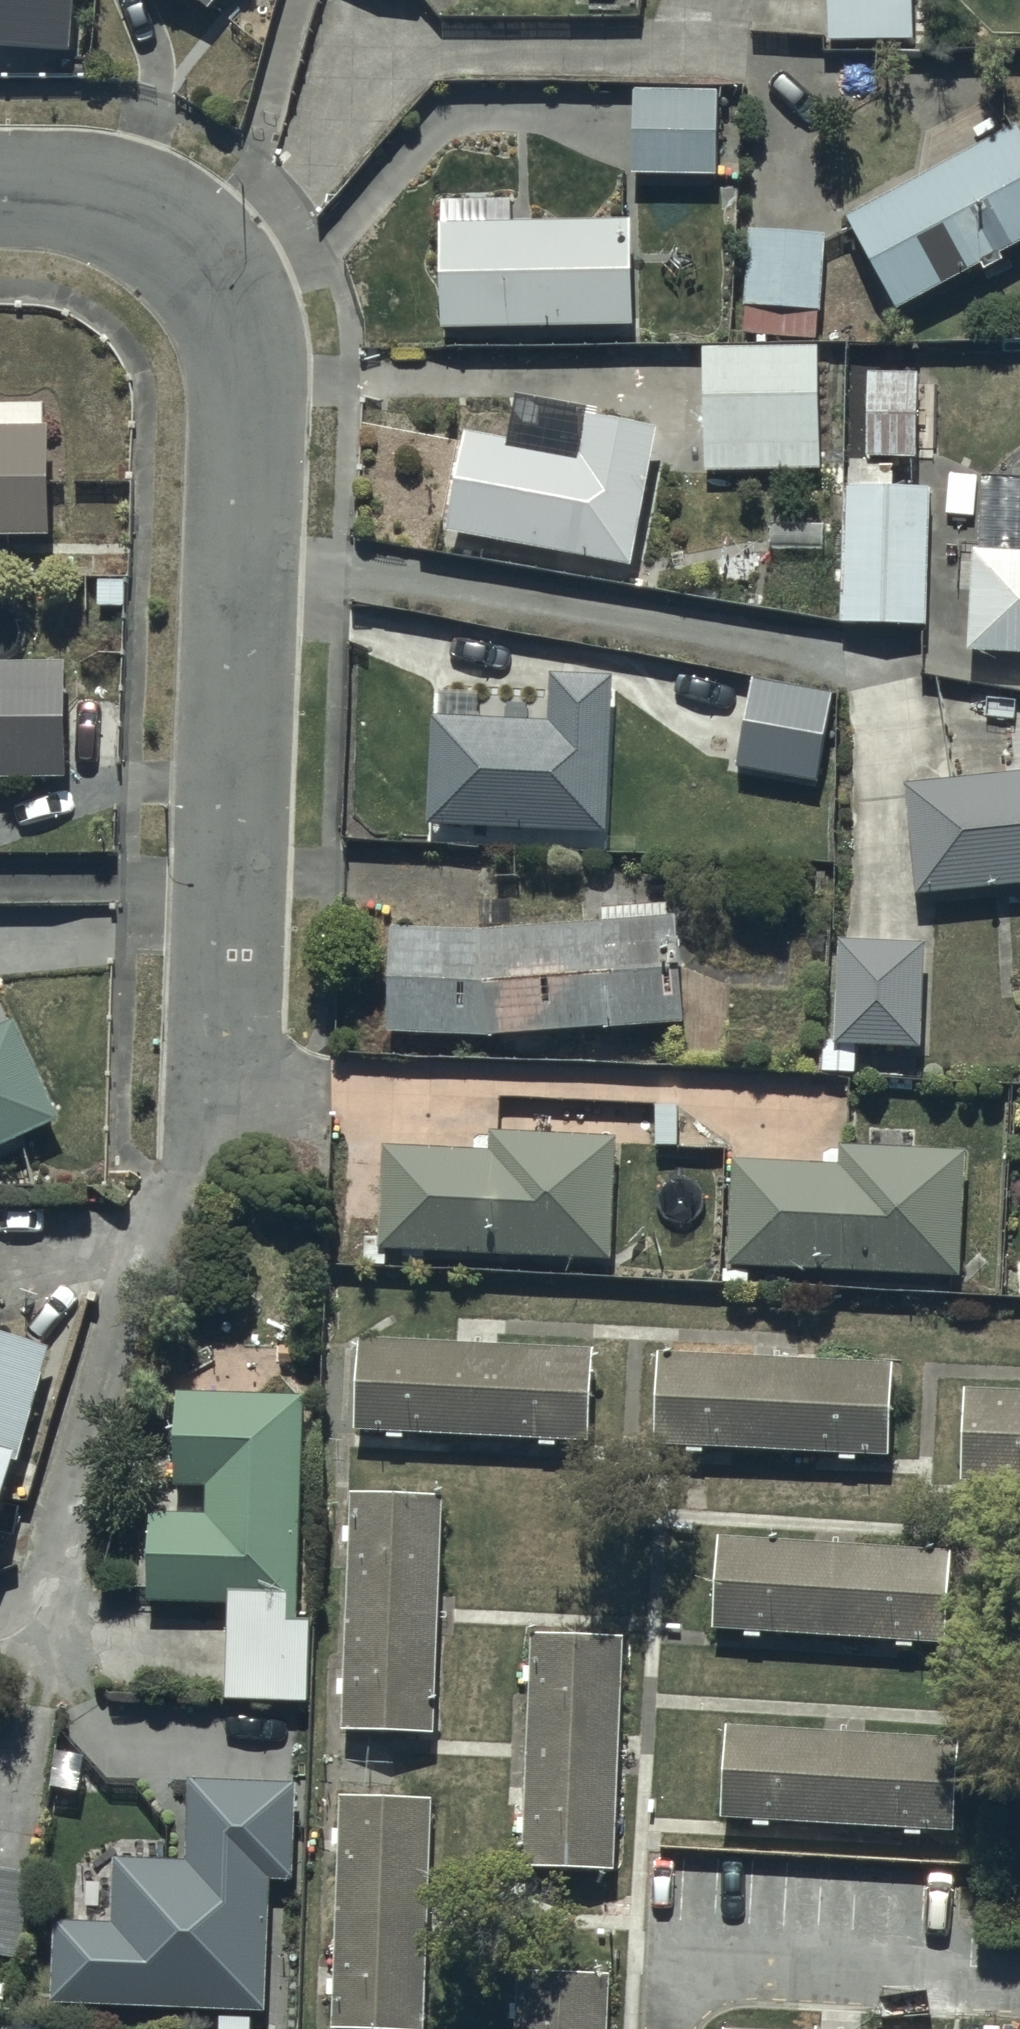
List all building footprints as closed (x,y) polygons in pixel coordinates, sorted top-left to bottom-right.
[(77,47),(81,0),(0,0),(0,42),(77,47)] [(213,9),(221,0),(203,0),(213,9)] [(832,35),(917,33),(916,0),(832,0),(832,35)] [(723,87),(637,86),(637,170),(723,171),(723,87)] [(854,216),(906,305),(986,259),(990,267),(1011,255),(1009,251),(1019,244),(1019,120),(854,216)] [(517,198),(446,199),(447,323),(638,322),(637,216),(517,216),(517,198)] [(829,229),(751,224),(744,333),(820,338),(822,306),(824,306),(829,229)] [(822,345),(707,345),(707,466),(822,466),(822,345)] [(921,368),(871,367),(870,452),(920,452),(921,368)] [(451,528),(555,548),(551,568),(599,577),(603,557),(637,563),(664,422),(590,408),(582,448),(470,427),(451,528)] [(0,423),(0,532),(55,532),(54,422),(0,423)] [(896,456),(851,455),(847,619),(931,621),(934,482),(896,481),(896,456)] [(990,542),(976,542),(972,645),(1019,647),(1019,513),(991,511),(990,542)] [(70,773),(68,658),(0,659),(0,774),(70,773)] [(444,689),(443,712),(437,712),(433,818),(610,826),(616,673),(554,670),(552,716),(482,714),(483,691),(444,689)] [(757,676),(755,685),(741,764),(819,778),(835,690),(757,676)] [(909,778),(921,890),(1019,879),(1019,766),(909,778)] [(486,927),(397,924),(392,1028),(494,1032),(687,1019),(679,912),(486,927)] [(928,940),(847,937),(843,1039),(925,1042),(928,940)] [(64,1116),(19,1016),(0,1025),(0,1145),(64,1116)] [(494,1145),(386,1142),(383,1245),(616,1252),(620,1133),(494,1129),(494,1145)] [(843,1163),(737,1157),(732,1259),(963,1272),(969,1148),(844,1141),(843,1163)] [(0,1325),(0,1545),(54,1340),(0,1325)] [(596,1342),(362,1336),(359,1426),(545,1431),(544,1443),(560,1444),(560,1437),(594,1438),(596,1342)] [(894,1359),(664,1348),(660,1441),(890,1452),(894,1359)] [(971,1384),(967,1478),(1019,1480),(1019,1386),(971,1384)] [(306,1389),(182,1388),(180,1478),(210,1479),(210,1508),(157,1508),(156,1599),(232,1600),(231,1694),(313,1696),(314,1612),(303,1612),(306,1389)] [(448,1489),(356,1486),(348,1725),(439,1729),(448,1489)] [(955,1549),(724,1533),(718,1626),(948,1641),(955,1549)] [(623,1631),(535,1629),(531,1863),(619,1864),(623,1631)] [(965,1733),(730,1722),(726,1814),(961,1824),(965,1733)] [(300,1776),(193,1771),(189,1858),(118,1854),(114,1919),(57,1916),(53,2001),(273,2012),(280,1876),(295,1877),(300,1776)] [(340,1791),(333,2026),(423,2028),(430,2028),(436,1794),(340,1791)] [(23,1970),(40,1875),(0,1865),(0,1966),(23,1970)] [(524,1967),(521,2028),(615,2028),(618,1972),(524,1967)]
